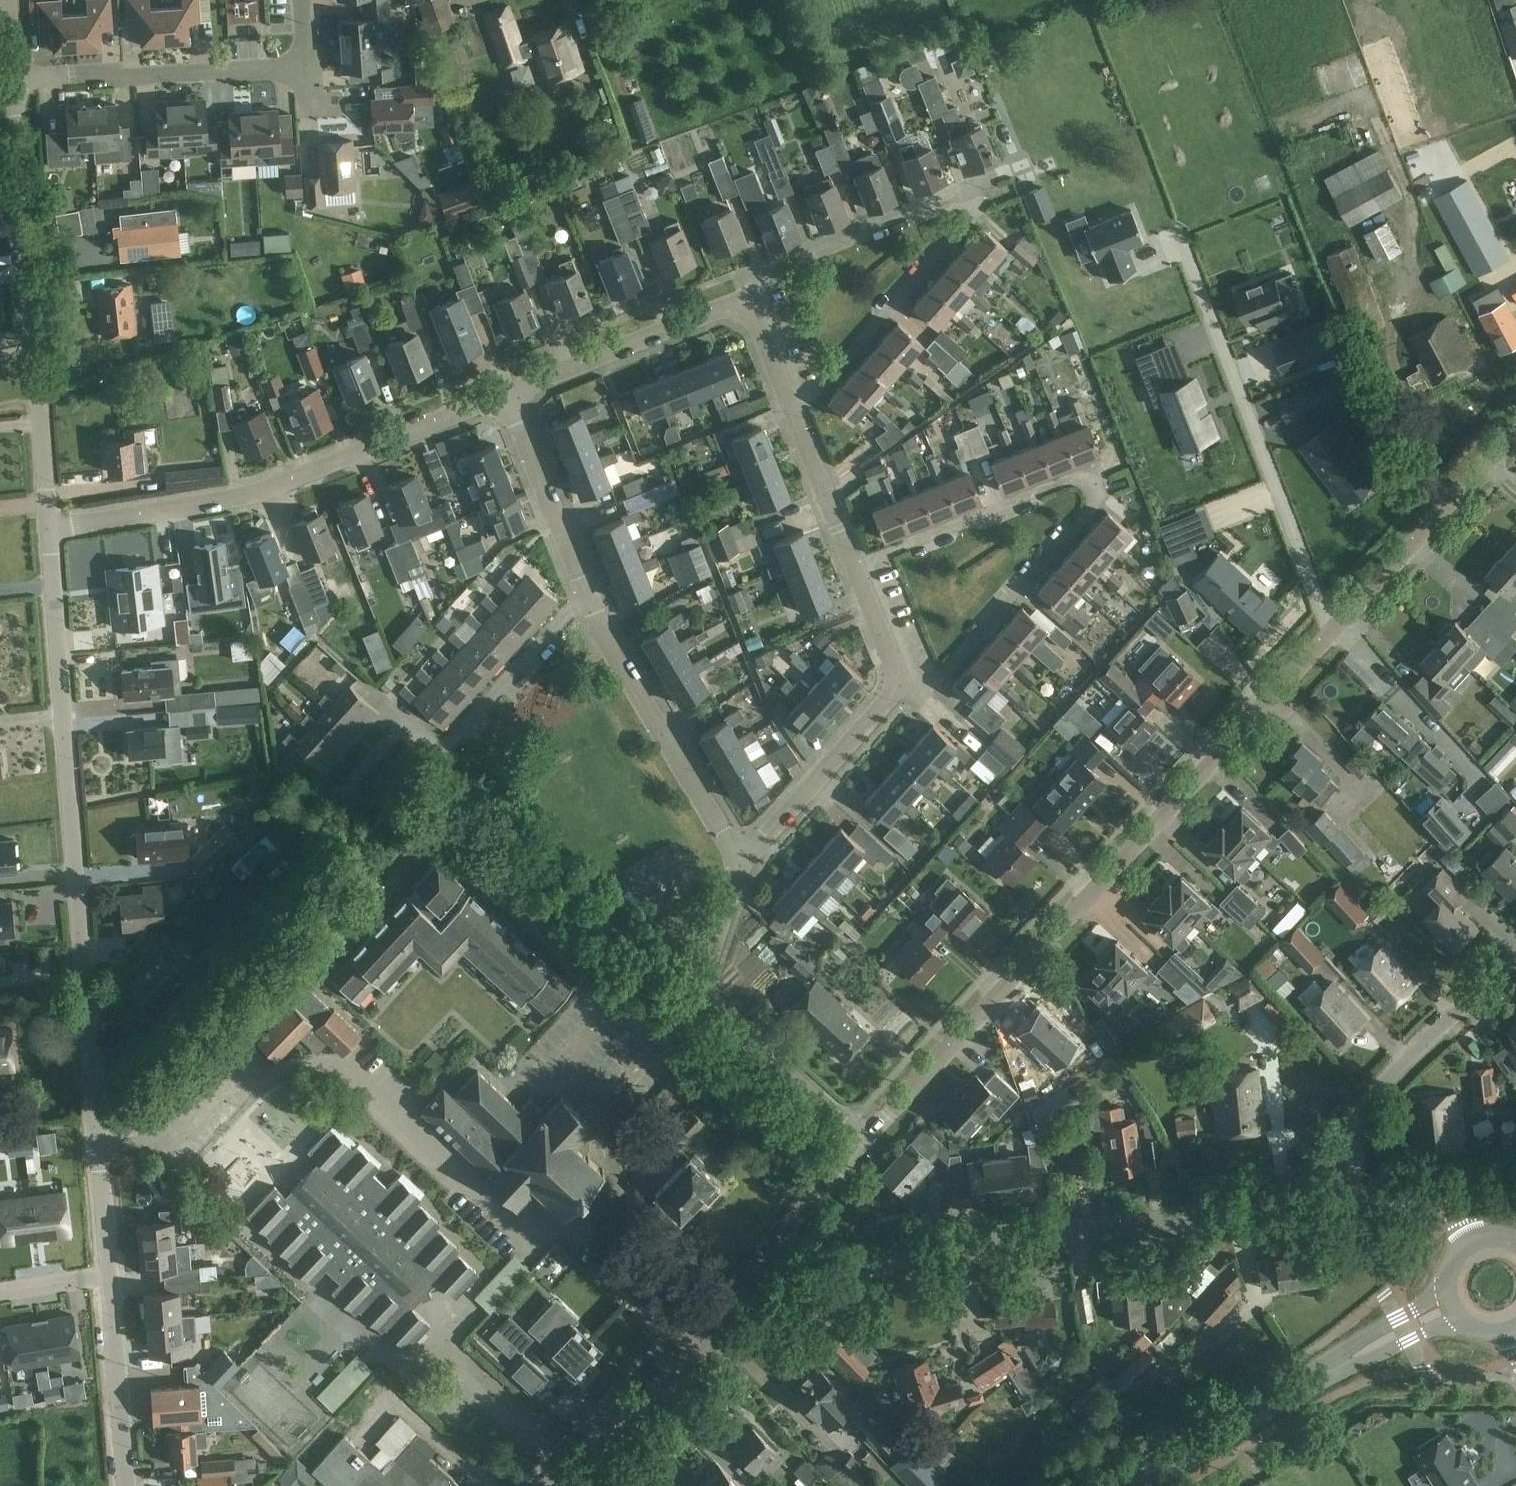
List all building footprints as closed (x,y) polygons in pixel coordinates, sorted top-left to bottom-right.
[(75,13),(61,14),(60,0),(58,0),(38,1),(40,27),(52,26),(53,50),(77,48),(75,13)] [(77,48),(101,47),(100,23),(112,22),(110,0),(87,0),(88,12),(75,13),(77,48)] [(128,21),(140,20),(141,44),(165,42),(163,7),(150,8),(149,0),(126,0),(128,21)] [(175,6),(163,7),(165,42),(189,40),(187,17),(199,16),(198,0),(182,0),(182,6),(175,6)] [(447,0),(422,0),(417,2),(428,33),(455,24),(447,0)] [(529,34),(531,39),(523,42),(509,3),(484,12),(501,65),(526,57),(525,55),(536,52),(546,81),(582,69),(566,21),(529,34)] [(1502,21),(1514,55),(1515,55),(1515,3),(1500,9),(1504,20),(1502,21)] [(360,18),(340,20),(342,45),(378,42),(386,42),(385,26),(391,25),(390,5),(365,7),(365,18),(360,18)] [(272,42),(294,40),(290,6),(269,8),(272,42)] [(379,58),(378,42),(342,45),(344,70),(369,68),(370,79),(395,77),(393,57),(379,58)] [(259,67),(259,45),(237,46),(238,67),(259,67)] [(968,55),(952,62),(956,73),(963,76),(975,72),(968,55)] [(917,83),(910,65),(903,68),(900,72),(899,76),(899,77),(902,85),(907,88),(912,88),(918,86),(917,83)] [(879,77),(862,83),(869,102),(884,140),(901,134),(906,132),(891,93),(886,95),(883,88),(881,82),(879,77)] [(981,125),(969,130),(962,115),(959,117),(954,105),(947,108),(934,77),(917,83),(918,86),(931,118),(940,114),(950,138),(964,171),(995,159),(981,125)] [(374,130),(396,129),(396,136),(401,141),(409,140),(415,135),(412,102),(434,101),(433,83),(401,85),(402,97),(372,99),(374,130)] [(593,90),(598,103),(608,100),(603,87),(593,90)] [(205,98),(181,100),(184,140),(184,141),(184,153),(197,152),(198,152),(220,151),(220,141),(219,125),(207,126),(205,98)] [(656,139),(641,99),(627,105),(641,144),(656,139)] [(184,153),(184,140),(181,100),(157,102),(159,130),(147,131),(149,156),(184,153)] [(825,130),(832,128),(823,101),(815,104),(825,130)] [(117,105),(92,106),(95,147),(96,159),(96,161),(132,159),(131,157),(132,157),(130,132),(119,132),(118,127),(117,105)] [(79,148),(95,147),(92,106),(67,108),(68,131),(45,133),(48,166),(80,163),(79,148)] [(277,109),(254,111),(256,151),(257,163),(257,164),(271,163),(271,162),(293,160),(291,136),(279,137),(278,115),(277,109)] [(232,141),(220,141),(220,151),(221,165),(222,165),(248,163),(257,163),(256,151),(254,111),(230,113),(230,119),(232,141)] [(869,209),(895,199),(877,155),(871,152),(850,160),(840,134),(837,126),(832,128),(825,130),(824,131),(826,135),(829,143),(839,168),(841,173),(853,168),(869,209)] [(1309,147),(1333,138),(1331,132),(1307,141),(1309,147)] [(322,176),(306,177),(308,205),(325,204),(324,191),(355,189),(355,188),(352,140),(320,142),(322,176)] [(931,147),(916,153),(911,142),(898,147),(903,158),(915,190),(944,179),(931,147)] [(839,168),(829,143),(814,150),(824,174),(839,168)] [(1403,196),(1378,148),(1324,177),(1350,224),(1403,196)] [(406,172),(417,169),(413,155),(394,161),(406,172)] [(716,159),(708,162),(723,199),(738,192),(733,180),(724,156),(716,159)] [(665,162),(634,174),(639,185),(669,173),(665,162)] [(783,166),(768,172),(778,198),(792,192),(793,192),(783,166)] [(160,194),(158,168),(141,170),(143,195),(160,194)] [(578,168),(547,186),(559,207),(591,188),(578,168)] [(746,208),(754,205),(764,201),(765,200),(754,170),(734,178),(746,208)] [(276,173),(262,174),(264,193),(278,192),(276,173)] [(301,173),(284,174),(286,196),(294,195),(303,194),(301,173)] [(846,218),(833,184),(830,177),(804,187),(820,228),(846,218)] [(1476,277),(1511,257),(1468,178),(1433,197),(1476,277)] [(438,193),(446,216),(484,203),(476,180),(438,193)] [(1043,187),(1024,195),(1034,221),(1054,212),(1043,187)] [(501,198),(516,236),(533,279),(545,275),(519,208),(526,205),(520,190),(501,198)] [(619,193),(602,200),(620,243),(637,236),(627,212),(619,193)] [(754,205),(757,214),(771,248),(799,237),(785,203),(767,210),(764,201),(754,205)] [(600,235),(612,224),(596,206),(584,216),(600,235)] [(642,206),(627,212),(637,236),(651,230),(642,206)] [(744,241),(731,208),(703,219),(716,253),(744,241)] [(179,252),(174,209),(122,215),(123,226),(119,227),(123,259),(179,252)] [(1090,226),(1083,229),(1095,258),(1100,257),(1110,281),(1136,270),(1126,246),(1143,239),(1131,210),(1090,226)] [(81,231),(78,211),(58,214),(61,234),(81,231)] [(681,267),(695,262),(678,220),(663,226),(666,233),(650,240),(664,274),(668,272),(671,278),(682,273),(681,267)] [(1364,233),(1379,261),(1403,249),(1388,220),(1364,233)] [(965,247),(989,268),(1007,248),(983,227),(965,247)] [(533,279),(516,236),(503,241),(511,260),(512,259),(523,287),(534,282),(533,279)] [(261,254),(260,241),(240,242),(240,255),(261,254)] [(1015,257),(1009,264),(1019,274),(1027,265),(1029,267),(1037,258),(1035,257),(1032,254),(1018,241),(1009,251),(1015,257)] [(1448,271),(1429,281),(1438,297),(1466,281),(1445,242),(1435,248),(1448,271)] [(1354,243),(1327,255),(1358,335),(1386,323),(1354,243)] [(625,249),(623,250),(622,247),(612,250),(613,254),(598,260),(612,295),(639,284),(625,249)] [(948,266),(972,287),(989,268),(965,247),(948,266)] [(590,303),(577,269),(572,258),(559,263),(563,274),(547,281),(560,315),(590,303)] [(145,298),(160,296),(155,260),(141,262),(145,298)] [(931,285),(955,307),(972,287),(948,266),(931,285)] [(367,285),(361,268),(341,274),(347,292),(367,285)] [(999,275),(992,283),(1002,292),(1008,285),(1009,284),(999,275)] [(1249,290),(1238,294),(1248,320),(1259,316),(1264,328),(1305,312),(1296,289),(1281,294),(1275,280),(1264,284),(1263,280),(1248,286),(1249,290)] [(474,330),(476,330),(470,314),(484,308),(473,282),(462,287),(456,290),(459,297),(432,309),(435,317),(452,358),(456,356),(457,360),(469,355),(467,352),(481,346),(474,330)] [(102,336),(137,332),(131,284),(97,288),(102,336)] [(955,307),(931,285),(913,305),(937,327),(955,307)] [(1507,289),(1515,307),(1515,285),(1507,289)] [(478,291),(484,306),(494,302),(489,287),(478,291)] [(525,290),(517,293),(515,287),(505,291),(507,297),(495,302),(508,335),(511,334),(514,339),(524,335),(522,330),(538,323),(525,290)] [(981,295),(975,302),(985,311),(991,304),(981,295)] [(172,299),(151,302),(156,340),(177,337),(172,299)] [(426,325),(416,299),(401,305),(411,330),(426,325)] [(1501,352),(1515,344),(1515,321),(1505,301),(1481,314),(1501,352)] [(1050,319),(1056,325),(1066,315),(1065,314),(1061,309),(1060,308),(1060,309),(1050,319)] [(975,323),(964,314),(958,321),(969,331),(975,323)] [(1422,361),(1418,363),(1420,368),(1408,375),(1412,383),(1420,379),(1421,380),(1425,378),(1429,385),(1472,361),(1448,316),(1409,338),(1422,361)] [(365,319),(349,325),(360,351),(375,345),(365,319)] [(880,342),(904,363),(922,344),(898,322),(880,342)] [(1333,323),(1299,336),(1310,364),(1343,351),(1333,323)] [(934,339),(958,360),(966,351),(942,329),(934,339)] [(292,336),(308,376),(323,370),(307,330),(292,336)] [(1073,330),(1061,335),(1068,355),(1081,350),(1073,330)] [(430,367),(416,332),(386,344),(400,379),(430,367)] [(1282,374),(1310,364),(1299,336),(1271,346),(1282,374)] [(969,370),(958,360),(934,339),(925,348),(930,352),(924,359),(934,368),(937,366),(957,384),(969,370)] [(863,361),(887,383),(904,363),(880,342),(863,361)] [(1176,428),(1183,447),(1190,444),(1190,445),(1202,440),(1202,441),(1204,440),(1203,440),(1206,439),(1207,438),(1217,435),(1212,421),(1211,421),(1208,413),(1204,414),(1200,404),(1204,402),(1202,396),(1195,378),(1191,380),(1189,381),(1188,379),(1183,366),(1162,374),(1152,349),(1134,356),(1135,357),(1137,357),(1147,382),(1156,378),(1166,402),(1174,424),(1176,428)] [(729,350),(704,360),(716,390),(720,388),(734,382),(740,398),(749,394),(745,384),(743,379),(740,380),(729,350)] [(378,387),(364,353),(334,365),(348,400),(378,387)] [(704,360),(681,369),(693,399),(696,398),(711,392),(717,407),(726,403),(720,388),(716,390),(704,360)] [(887,383),(863,361),(846,380),(870,402),(887,383)] [(210,367),(212,379),(213,385),(216,410),(234,407),(229,382),(228,383),(225,365),(210,367)] [(1050,365),(1038,369),(1046,390),(1058,385),(1050,365)] [(1078,371),(1083,386),(1093,383),(1088,368),(1078,371)] [(681,369),(657,379),(669,408),(672,407),(687,401),(693,416),(702,413),(696,398),(693,399),(681,369)] [(907,378),(917,388),(923,381),(913,371),(907,378)] [(657,379),(633,388),(645,418),(663,411),(669,426),(675,423),(678,422),(672,407),(669,408),(657,379)] [(828,400),(852,422),(870,402),(846,380),(828,400)] [(1332,380),(1306,390),(1313,409),(1339,399),(1332,380)] [(317,389),(301,395),(298,387),(283,393),(286,401),(285,401),(299,436),(330,423),(317,389)] [(906,399),(896,390),(889,397),(900,407),(906,399)] [(1306,390),(1280,400),(1287,419),(1313,409),(1306,390)] [(1063,433),(1075,463),(1099,453),(1078,399),(1067,403),(1072,415),(1069,416),(1064,406),(1054,411),(1058,421),(1063,433)] [(580,414),(552,425),(562,449),(591,437),(590,434),(584,419),(600,413),(596,403),(579,410),(580,414)] [(262,411),(248,417),(243,406),(229,411),(247,456),(276,444),(262,411)] [(1024,407),(1015,411),(1020,421),(1025,435),(1034,431),(1029,418),(1024,407)] [(1058,421),(1055,415),(1054,411),(1053,408),(1044,411),(1049,425),(1058,421)] [(890,419),(878,409),(872,416),(883,426),(890,419)] [(753,416),(713,432),(719,448),(734,442),(736,447),(740,457),(742,461),(771,449),(762,426),(762,425),(757,427),(753,416)] [(1334,422),(1302,446),(1342,498),(1374,474),(1334,422)] [(906,433),(894,423),(875,437),(883,449),(906,433)] [(990,454),(978,424),(966,429),(975,455),(977,459),(990,454)] [(1011,440),(1005,427),(996,431),(1001,444),(1011,440)] [(591,437),(562,449),(571,472),(601,460),(599,457),(593,442),(608,436),(605,428),(590,434),(591,437)] [(128,440),(107,442),(110,472),(145,469),(141,429),(127,430),(128,440)] [(975,455),(966,429),(953,434),(958,446),(950,449),(955,463),(975,455)] [(1051,472),(1075,463),(1063,433),(1039,442),(1051,472)] [(1051,472),(1039,442),(1015,452),(1027,482),(1051,472)] [(470,469),(475,481),(475,482),(505,469),(495,444),(457,459),(462,472),(470,469)] [(626,462),(638,459),(635,446),(623,448),(626,462)] [(740,457),(725,463),(729,472),(744,466),(750,481),(751,484),(781,472),(771,449),(742,461),(740,457)] [(601,460),(571,472),(581,496),(610,484),(603,466),(618,460),(615,454),(614,451),(599,457),(601,460)] [(1002,492),(1027,482),(1015,452),(990,462),(1002,492)] [(1006,490),(1011,503),(1111,467),(1106,454),(1006,490)] [(934,456),(925,460),(931,473),(940,470),(934,456)] [(869,482),(864,484),(868,494),(881,489),(883,493),(888,491),(893,488),(887,475),(881,463),(865,470),(869,482)] [(430,470),(441,496),(454,491),(443,464),(430,470)] [(911,465),(901,469),(907,482),(916,479),(911,465)] [(202,468),(167,471),(168,488),(204,484),(202,468)] [(485,507),(515,494),(505,469),(475,482),(475,481),(467,485),(472,497),(480,494),(485,507)] [(944,480),(956,510),(981,500),(969,471),(944,480)] [(629,496),(659,484),(654,472),(622,484),(627,497),(629,496)] [(702,479),(700,474),(699,472),(682,479),(685,486),(702,479)] [(750,481),(735,487),(736,490),(738,495),(753,489),(761,508),(790,496),(781,472),(751,484),(750,481)] [(416,475),(387,487),(400,521),(407,539),(411,538),(418,535),(445,524),(444,523),(437,506),(430,509),(416,475)] [(659,484),(629,496),(634,509),(679,492),(674,478),(659,484)] [(956,510),(944,480),(920,490),(932,520),(956,510)] [(932,520),(920,490),(896,499),(908,529),(932,520)] [(345,519),(338,522),(346,542),(352,539),(353,541),(356,548),(369,543),(366,535),(381,530),(367,494),(339,505),(345,519)] [(485,507),(478,510),(488,535),(495,532),(496,534),(527,522),(515,494),(485,507)] [(908,529),(896,499),(872,509),(884,539),(908,529)] [(1132,519),(1145,514),(1139,500),(1127,505),(1132,519)] [(444,523),(457,518),(449,501),(437,506),(444,523)] [(721,509),(724,522),(746,517),(743,504),(721,509)] [(622,519),(595,529),(604,553),(634,542),(632,538),(626,524),(641,518),(637,509),(620,516),(622,519)] [(1108,512),(1090,531),(1114,553),(1132,570),(1132,569),(1138,562),(1126,552),(1138,538),(1132,533),(1108,512)] [(307,558),(323,551),(327,562),(338,557),(334,547),(320,513),(293,524),(307,558)] [(460,536),(460,526),(457,518),(444,523),(445,524),(445,525),(445,526),(451,539),(460,536)] [(482,523),(470,525),(472,538),(485,536),(482,523)] [(728,523),(704,533),(715,561),(727,557),(739,552),(734,539),(729,527),(729,526),(728,523)] [(762,543),(757,530),(756,531),(734,539),(739,552),(758,544),(762,543)] [(762,543),(758,544),(761,553),(776,547),(782,561),(784,566),(813,554),(804,530),(774,541),(773,538),(762,543)] [(1096,572),(1115,589),(1122,581),(1103,565),(1114,553),(1090,531),(1073,551),(1097,572),(1096,572)] [(272,532),(246,542),(260,576),(246,582),(256,606),(274,598),(274,584),(273,582),(279,580),(277,574),(284,571),(287,570),(286,568),(272,532)] [(604,553),(614,577),(643,565),(642,562),(636,547),(650,541),(647,532),(632,538),(634,542),(604,553)] [(421,563),(411,538),(407,539),(397,543),(407,568),(421,563)] [(464,546),(455,550),(460,561),(477,555),(486,551),(481,539),(464,546)] [(1515,564),(1515,541),(1505,553),(1515,564)] [(199,582),(187,583),(191,611),(214,608),(213,594),(243,590),(239,564),(226,566),(223,542),(194,546),(199,582)] [(397,543),(384,548),(397,581),(410,576),(407,568),(397,543)] [(701,544),(676,554),(687,582),(712,572),(701,544)] [(1080,591),(1098,609),(1105,601),(1087,584),(1096,572),(1097,572),(1073,551),(1056,570),(1080,591)] [(1485,607),(1512,633),(1515,629),(1515,611),(1515,610),(1515,564),(1505,553),(1488,572),(1496,580),(1485,591),(1493,599),(1485,607)] [(782,561),(767,568),(771,577),(786,571),(791,585),(793,589),(822,577),(813,554),(784,566),(782,561)] [(423,563),(430,578),(448,569),(442,555),(423,563)] [(643,565),(614,577),(623,601),(634,596),(653,589),(645,571),(660,565),(657,559),(656,556),(642,562),(643,565)] [(500,581),(498,583),(510,594),(512,592),(542,619),(559,600),(544,587),(549,581),(534,569),(521,558),(517,562),(512,567),(524,578),(515,588),(503,577),(500,581)] [(157,564),(107,570),(111,598),(160,593),(157,564)] [(301,571),(314,607),(329,601),(315,565),(301,571)] [(678,565),(657,571),(662,588),(683,582),(678,565)] [(1218,583),(1211,591),(1232,611),(1230,613),(1250,631),(1274,605),(1233,567),(1225,576),(1224,575),(1217,583),(1218,583)] [(1056,570),(1038,590),(1049,599),(1062,611),(1066,615),(1079,627),(1081,628),(1088,620),(1069,603),(1080,591),(1056,570)] [(183,589),(181,577),(172,578),(174,590),(183,589)] [(791,585),(776,591),(777,595),(779,600),(795,594),(803,613),(832,601),(822,577),(793,589),(791,585)] [(314,607),(304,580),(288,586),(304,625),(319,619),(314,607)] [(403,591),(410,609),(435,600),(429,582),(403,591)] [(711,584),(696,592),(702,602),(716,596),(711,584)] [(398,587),(364,596),(370,615),(403,606),(398,587)] [(754,605),(747,587),(727,594),(734,613),(754,605)] [(1193,617),(1198,614),(1187,589),(1166,599),(1177,624),(1193,617)] [(495,610),(525,637),(542,619),(512,592),(510,594),(499,606),(487,595),(481,601),(493,613),(495,610)] [(160,593),(111,598),(114,627),(163,621),(160,593)] [(1005,627),(1029,648),(1053,670),(1063,659),(1042,640),(1039,643),(1036,640),(1047,628),(1023,607),(1005,627)] [(1440,630),(1440,635),(1442,637),(1440,640),(1464,663),(1464,662),(1471,668),(1487,652),(1491,656),(1492,654),(1512,633),(1485,607),(1468,626),(1467,625),(1464,628),(1457,621),(1454,625),(1451,622),(1446,623),(1440,630)] [(479,628),(509,655),(525,637),(495,610),(493,613),(482,624),(470,613),(464,620),(477,631),(479,628)] [(1147,618),(1144,622),(1152,629),(1162,618),(1155,610),(1147,618)] [(394,633),(403,627),(393,611),(384,618),(394,633)] [(655,661),(682,645),(680,641),(672,628),(685,620),(681,612),(665,621),(666,624),(642,639),(655,661)] [(444,633),(453,623),(444,615),(435,625),(444,633)] [(1079,627),(1066,615),(1059,623),(1072,635),(1079,627)] [(1056,625),(1048,635),(1063,649),(1072,639),(1056,625)] [(1029,648),(1005,627),(988,646),(1012,667),(1029,648)] [(463,646),(493,673),(509,655),(479,628),(477,631),(466,642),(454,631),(448,637),(461,649),(463,646)] [(668,682),(695,666),(693,663),(685,650),(709,635),(706,630),(706,629),(695,635),(694,633),(680,641),(682,645),(655,661),(668,682)] [(201,632),(189,633),(190,642),(203,641),(201,632)] [(189,633),(176,635),(177,644),(190,642),(189,633)] [(302,633),(285,647),(298,662),(315,648),(302,633)] [(745,639),(749,651),(760,647),(755,635),(745,639)] [(1424,675),(1410,688),(1438,718),(1452,705),(1445,698),(1455,686),(1471,668),(1464,662),(1464,663),(1440,640),(1437,643),(1436,644),(1434,642),(1430,642),(1424,649),(1424,653),(1426,655),(1422,659),(1429,665),(1427,668),(1435,676),(1430,682),(1424,675)] [(824,673),(822,676),(845,697),(863,678),(840,658),(839,657),(841,654),(829,643),(823,651),(835,661),(834,662),(825,672),(824,673)] [(446,664),(476,691),(493,673),(463,646),(461,649),(450,660),(438,649),(432,656),(444,667),(446,664)] [(1012,667),(988,646),(970,665),(994,687),(1012,667)] [(1135,684),(1134,685),(1148,698),(1159,686),(1167,692),(1177,702),(1197,680),(1171,656),(1160,647),(1139,668),(1145,673),(1135,684)] [(1515,663),(1515,648),(1498,657),(1505,669),(1515,663)] [(730,657),(725,649),(709,659),(712,663),(714,667),(730,657)] [(268,684),(285,664),(270,650),(259,662),(261,678),(268,684)] [(773,660),(769,650),(755,656),(759,666),(773,660)] [(793,650),(789,654),(793,657),(791,659),(793,660),(804,670),(805,669),(817,681),(807,692),(805,695),(829,716),(845,697),(822,676),(824,673),(812,662),(810,665),(809,665),(797,655),(793,650)] [(708,688),(698,671),(712,663),(707,655),(693,663),(695,666),(668,682),(681,705),(708,688)] [(1274,673),(1270,656),(1259,659),(1263,676),(1274,673)] [(173,693),(181,692),(179,657),(150,659),(151,666),(122,669),(122,676),(116,676),(118,696),(124,695),(125,699),(173,694),(173,693)] [(703,677),(715,699),(748,681),(735,659),(703,677)] [(337,660),(331,666),(341,675),(346,669),(337,660)] [(1152,727),(1154,725),(1137,710),(1148,698),(1134,685),(1135,684),(1111,662),(1099,675),(1130,703),(1109,726),(1133,748),(1144,737),(1147,738),(1154,730),(1152,727)] [(430,682),(460,710),(476,691),(446,664),(444,667),(434,678),(421,667),(416,674),(428,685),(430,682)] [(994,687),(970,665),(953,685),(976,706),(969,714),(990,733),(1005,717),(984,699),(994,687)] [(1037,677),(1027,668),(1020,676),(1031,685),(1031,684),(1037,677)] [(380,686),(387,692),(396,683),(389,677),(380,686)] [(778,700),(772,707),(791,737),(801,726),(811,735),(829,716),(805,695),(807,692),(795,682),(793,684),(787,679),(780,687),(788,694),(798,702),(791,710),(790,711),(778,700)] [(405,685),(399,691),(399,692),(413,704),(414,702),(443,729),(460,710),(430,682),(428,685),(418,696),(405,685)] [(321,697),(318,701),(328,710),(331,707),(361,734),(379,714),(350,686),(335,703),(325,693),(321,697)] [(1020,697),(1010,687),(1003,694),(1014,704),(1020,697)] [(215,705),(214,690),(189,692),(191,707),(215,705)] [(1063,712),(1089,736),(1101,723),(1076,699),(1063,712)] [(1365,721),(1402,754),(1420,734),(1384,701),(1365,721)] [(257,702),(215,705),(217,722),(258,719),(257,702)] [(191,707),(192,724),(206,722),(217,722),(215,705),(191,707)] [(343,753),(361,734),(331,707),(328,710),(317,722),(307,713),(300,720),(311,729),(313,726),(343,753)] [(725,720),(700,735),(713,758),(740,741),(738,738),(730,724),(744,716),(739,708),(723,717),(725,720)] [(207,735),(206,722),(192,724),(187,724),(188,737),(207,735)] [(169,761),(182,760),(179,725),(162,726),(128,729),(129,741),(126,743),(127,752),(130,753),(130,756),(164,753),(165,757),(169,761)] [(933,725),(916,744),(939,765),(942,763),(952,751),(959,757),(964,761),(970,755),(958,744),(957,746),(933,725)] [(289,732),(283,740),(293,749),(295,747),(325,774),(343,753),(313,726),(311,729),(300,742),(289,732)] [(1002,728),(986,746),(1009,767),(1025,748),(1002,728)] [(740,741),(713,758),(726,779),(753,763),(751,760),(743,746),(757,738),(754,733),(752,730),(738,738),(740,741)] [(1057,780),(1083,805),(1105,781),(1092,770),(1106,754),(1084,734),(1069,749),(1078,757),(1057,780)] [(1486,750),(1475,740),(1469,747),(1480,757),(1486,750)] [(773,765),(794,753),(788,743),(767,755),(770,760),(769,760),(773,765)] [(939,765),(916,744),(899,763),(923,784),(925,781),(935,769),(947,780),(953,773),(942,763),(939,765)] [(1310,798),(1312,796),(1321,804),(1338,784),(1329,776),(1330,775),(1315,761),(1319,758),(1303,744),(1297,751),(1301,755),(1284,774),(1310,798)] [(1447,770),(1453,764),(1442,755),(1445,752),(1437,745),(1435,747),(1432,745),(1414,765),(1441,790),(1454,776),(1447,770)] [(997,774),(1004,765),(986,749),(978,758),(997,774)] [(290,750),(276,764),(292,780),(306,765),(290,750)] [(770,760),(767,755),(765,751),(751,760),(753,763),(726,779),(739,801),(767,785),(757,768),(769,760),(770,760)] [(1346,764),(1360,778),(1370,767),(1355,753),(1346,764)] [(923,784),(899,763),(882,782),(906,803),(908,800),(919,788),(930,799),(937,792),(925,781),(923,784)] [(981,767),(975,777),(993,790),(1000,780),(981,767)] [(1083,805),(1057,780),(1034,805),(1061,829),(1083,805)] [(882,782),(865,801),(889,822),(902,807),(914,818),(918,813),(920,811),(908,800),(906,803),(882,782)] [(1000,804),(1012,791),(1005,785),(994,797),(1000,804)] [(1418,816),(1448,851),(1472,830),(1441,795),(1418,816)] [(1010,815),(1033,836),(1045,823),(1022,802),(1010,815)] [(960,805),(952,814),(956,817),(961,821),(969,812),(960,805)] [(1254,853),(1254,852),(1264,842),(1273,846),(1278,840),(1244,808),(1226,826),(1226,827),(1254,853)] [(1511,808),(1495,824),(1509,839),(1515,832),(1515,813),(1511,808)] [(1325,810),(1305,828),(1322,846),(1325,843),(1346,866),(1346,865),(1363,850),(1341,825),(1340,826),(1325,810)] [(250,811),(240,822),(245,827),(255,817),(250,811)] [(1033,836),(1010,815),(999,826),(1007,834),(985,858),(1012,882),(1034,859),(1022,848),(1033,836)] [(134,833),(131,836),(132,851),(136,855),(139,854),(139,859),(175,856),(188,855),(186,829),(183,830),(183,822),(170,823),(170,825),(136,828),(137,832),(134,833)] [(201,873),(236,837),(223,824),(187,860),(197,870),(201,873)] [(893,855),(858,824),(848,834),(841,828),(824,847),(847,868),(850,865),(860,853),(872,864),(878,857),(886,864),(893,855)] [(892,825),(883,836),(908,858),(918,847),(892,825)] [(1226,827),(1226,826),(1224,825),(1206,845),(1244,880),(1250,874),(1244,865),(1255,854),(1254,852),(1254,853),(1226,827)] [(1307,848),(1290,828),(1281,836),(1298,856),(1307,848)] [(265,833),(230,866),(241,878),(276,846),(265,833)] [(16,871),(14,839),(0,840),(0,872),(16,871)] [(1495,857),(1489,851),(1477,862),(1511,896),(1515,891),(1515,855),(1507,846),(1495,857)] [(861,876),(850,865),(847,868),(824,847),(807,866),(830,887),(833,884),(843,872),(855,883),(861,876)] [(548,1015),(572,989),(469,893),(471,892),(463,884),(463,883),(437,860),(414,886),(424,895),(417,903),(409,895),(332,978),(358,1002),(377,982),(383,988),(419,949),(441,970),(462,947),(521,1002),(527,996),(548,1015)] [(807,866),(790,885),(814,906),(816,903),(826,892),(838,902),(845,894),(833,884),(830,887),(807,866)] [(1443,902),(1427,918),(1442,933),(1436,939),(1436,942),(1444,951),(1448,951),(1454,945),(1457,948),(1477,929),(1457,909),(1469,897),(1456,885),(1442,871),(1427,886),(1443,902)] [(205,873),(186,876),(188,888),(206,885),(211,879),(205,873)] [(1162,893),(1193,922),(1204,911),(1212,915),(1218,909),(1184,877),(1175,886),(1172,882),(1162,893)] [(141,885),(142,893),(121,895),(124,927),(147,925),(146,915),(162,914),(160,883),(141,885)] [(1370,913),(1366,909),(1341,883),(1324,898),(1352,929),(1370,913)] [(801,929),(796,925),(809,911),(821,921),(828,914),(816,903),(814,906),(790,885),(773,904),(781,911),(769,925),(789,942),(801,929)] [(1230,894),(1249,911),(1257,903),(1238,885),(1230,894)] [(919,916),(935,931),(946,918),(964,935),(985,912),(958,887),(937,910),(930,903),(919,916)] [(1193,922),(1162,893),(1152,903),(1156,907),(1147,916),(1182,948),(1188,942),(1183,933),(1193,922)] [(1249,911),(1230,894),(1222,902),(1241,920),(1249,911)] [(4,941),(4,935),(14,934),(12,902),(0,903),(0,941),(4,941)] [(935,931),(919,916),(908,928),(915,935),(894,958),(921,982),(942,959),(924,942),(935,931)] [(1282,917),(1273,927),(1283,935),(1292,926),(1282,917)] [(852,927),(844,920),(838,927),(846,934),(852,927)] [(806,953),(826,936),(814,921),(793,937),(806,953)] [(157,936),(148,927),(133,943),(142,952),(157,936)] [(1283,941),(1310,970),(1325,957),(1298,927),(1283,941)] [(224,933),(203,955),(216,967),(237,944),(224,933)] [(1099,961),(1100,962),(1101,962),(1129,987),(1128,988),(1130,989),(1141,977),(1150,982),(1155,975),(1118,940),(1099,961)] [(801,979),(814,965),(789,942),(780,952),(792,963),(788,967),(801,979)] [(1390,1008),(1417,982),(1384,945),(1356,970),(1390,1008)] [(159,952),(125,988),(152,1014),(186,977),(159,952)] [(1187,979),(1190,982),(1199,973),(1176,952),(1168,961),(1187,979)] [(1211,985),(1214,988),(1244,973),(1228,956),(1205,980),(1211,985)] [(1255,968),(1265,979),(1277,968),(1268,957),(1255,968)] [(1187,979),(1168,961),(1160,969),(1179,987),(1187,979)] [(1118,998),(1128,988),(1129,987),(1101,962),(1100,962),(1083,981),(1118,1013),(1124,1007),(1118,998)] [(1211,985),(1199,975),(1191,984),(1202,994),(1211,985)] [(847,1009),(816,980),(786,1013),(817,1041),(819,1039),(843,1061),(869,1033),(845,1011),(847,1009)] [(1279,981),(1272,990),(1285,1000),(1292,992),(1279,981)] [(1367,1018),(1333,981),(1306,1006),(1339,1043),(1367,1018)] [(342,1053),(360,1034),(334,1009),(333,1011),(310,989),(251,1049),(270,1067),(300,1035),(317,1052),(329,1041),(342,1053)] [(1205,998),(1150,1026),(1161,1048),(1216,1019),(1205,998)] [(1040,1010),(1018,1033),(1031,1045),(1028,1049),(1040,1060),(1043,1057),(1054,1067),(1065,1055),(1069,1059),(1080,1047),(1040,1010)] [(1102,1017),(1092,1024),(1098,1033),(1106,1046),(1116,1040),(1102,1017)] [(1509,1028),(1515,1038),(1505,1046),(1509,1052),(1515,1062),(1515,1023),(1509,1028)] [(14,1070),(10,1028),(0,1029),(0,1071),(14,1070)] [(1119,1068),(1113,1058),(1103,1064),(1109,1074),(1119,1068)] [(1498,1101),(1494,1066),(1471,1069),(1475,1103),(1498,1101)] [(1257,1069),(1211,1074),(1217,1134),(1264,1129),(1257,1069)] [(540,1201),(544,1196),(563,1214),(577,1199),(589,1211),(602,1197),(589,1185),(603,1170),(585,1153),(589,1149),(589,1140),(584,1135),(593,1125),(557,1091),(541,1108),(530,1098),(521,1107),(526,1111),(524,1113),(478,1070),(455,1094),(492,1128),(489,1131),(444,1088),(422,1111),(488,1173),(485,1176),(517,1206),(526,1197),(530,1201),(540,1201)] [(976,1075),(959,1093),(957,1091),(940,1110),(966,1133),(989,1107),(999,1116),(1020,1094),(995,1072),(984,1083),(976,1075)] [(1074,1106),(1064,1088),(1030,1108),(1040,1126),(1074,1106)] [(1457,1093),(1411,1098),(1418,1152),(1463,1147),(1457,1093)] [(1201,1095),(1201,1109),(1213,1109),(1213,1095),(1201,1095)] [(258,1129),(262,1144),(318,1129),(309,1098),(283,1105),(287,1121),(258,1129)] [(325,1108),(331,1114),(340,1105),(333,1099),(325,1108)] [(1121,1106),(1097,1110),(1088,1111),(1090,1127),(1095,1129),(1105,1127),(1112,1173),(1143,1168),(1136,1122),(1123,1123),(1121,1106)] [(664,1135),(680,1151),(707,1123),(690,1107),(664,1135)] [(1175,1117),(1177,1136),(1196,1134),(1194,1118),(1181,1119),(1181,1116),(1175,1117)] [(1381,1123),(1383,1136),(1395,1135),(1394,1122),(1381,1123)] [(924,1126),(910,1142),(881,1173),(903,1193),(938,1155),(948,1163),(950,1149),(924,1126)] [(353,1148),(330,1127),(307,1151),(318,1161),(285,1196),(274,1186),(246,1216),(269,1237),(267,1239),(290,1260),(288,1262),(312,1284),(326,1269),(340,1283),(331,1292),(355,1314),(359,1310),(381,1332),(384,1329),(407,1349),(430,1325),(411,1307),(420,1297),(422,1300),(431,1296),(428,1289),(437,1280),(456,1298),(478,1274),(456,1252),(459,1249),(437,1227),(440,1223),(418,1202),(421,1198),(398,1176),(387,1187),(373,1174),(380,1167),(356,1144),(353,1148)] [(56,1149),(55,1137),(37,1139),(39,1151),(56,1149)] [(1159,1138),(1144,1140),(1147,1165),(1163,1163),(1159,1138)] [(23,1141),(19,1141),(21,1154),(25,1153),(33,1152),(31,1140),(23,1141)] [(9,1155),(17,1154),(21,1154),(19,1141),(15,1142),(7,1143),(9,1155)] [(1048,1169),(1036,1142),(1028,1143),(1032,1171),(1048,1169)] [(961,1153),(950,1155),(947,1183),(965,1181),(961,1153)] [(715,1182),(700,1167),(704,1163),(694,1154),(655,1195),(680,1219),(701,1197),(708,1203),(720,1190),(713,1184),(715,1182)] [(1024,1154),(996,1158),(1002,1198),(1030,1194),(1024,1154)] [(1070,1158),(1072,1175),(1077,1174),(1077,1178),(1083,1178),(1082,1173),(1084,1173),(1082,1156),(1070,1158)] [(974,1202),(1002,1198),(996,1158),(969,1162),(974,1202)] [(931,1182),(925,1215),(938,1217),(943,1184),(931,1182)] [(69,1234),(63,1192),(30,1196),(36,1238),(69,1234)] [(30,1196),(0,1200),(0,1219),(3,1243),(36,1238),(30,1196)] [(139,1247),(176,1244),(175,1231),(181,1230),(179,1208),(159,1210),(160,1222),(137,1224),(139,1247)] [(176,1244),(139,1247),(141,1271),(163,1270),(164,1282),(199,1280),(198,1265),(184,1266),(183,1257),(177,1257),(176,1244)] [(274,1248),(268,1254),(288,1275),(295,1269),(274,1248)] [(1262,1288),(1315,1281),(1311,1252),(1258,1260),(1262,1288)] [(1234,1259),(1192,1306),(1215,1326),(1239,1299),(1232,1294),(1242,1283),(1241,1282),(1234,1259)] [(1182,1285),(1195,1296),(1215,1274),(1202,1263),(1182,1285)] [(492,1320),(532,1278),(517,1264),(477,1306),(492,1320)] [(1146,1303),(1142,1304),(1141,1296),(1138,1270),(1109,1273),(1110,1278),(1096,1279),(1097,1295),(1111,1293),(1115,1322),(1147,1319),(1148,1328),(1166,1326),(1166,1325),(1171,1325),(1192,1303),(1191,1294),(1162,1297),(1163,1301),(1146,1303)] [(205,1274),(205,1290),(223,1290),(223,1275),(205,1274)] [(165,1293),(143,1295),(145,1318),(182,1316),(181,1303),(187,1302),(186,1291),(200,1290),(199,1280),(164,1282),(165,1293)] [(1053,1302),(1041,1304),(1039,1287),(995,1292),(998,1322),(1042,1317),(1042,1324),(1055,1323),(1053,1302)] [(536,1292),(525,1299),(532,1312),(543,1305),(536,1292)] [(72,1315),(40,1320),(47,1362),(79,1356),(72,1315)] [(182,1316),(145,1318),(147,1343),(148,1356),(192,1353),(191,1340),(196,1340),(194,1315),(182,1316)] [(509,1315),(489,1337),(510,1356),(517,1349),(522,1353),(534,1338),(509,1315)] [(594,1372),(587,1365),(601,1350),(571,1323),(564,1316),(554,1326),(555,1327),(549,1333),(555,1340),(545,1350),(575,1378),(575,1377),(583,1384),(594,1372)] [(40,1320),(7,1326),(14,1368),(47,1362),(40,1320)] [(868,1370),(840,1341),(829,1352),(857,1381),(868,1370)] [(1144,1360),(1157,1352),(1151,1343),(1138,1351),(1144,1360)] [(1029,1344),(1022,1349),(1039,1375),(1046,1371),(1029,1344)] [(1000,1346),(967,1368),(980,1387),(1005,1371),(1013,1366),(1000,1346)] [(221,1388),(241,1366),(223,1350),(203,1371),(221,1388)] [(523,1355),(507,1373),(532,1396),(548,1378),(523,1355)] [(894,1369),(893,1371),(902,1400),(906,1398),(912,1417),(944,1407),(944,1404),(963,1399),(958,1382),(939,1388),(934,1372),(930,1373),(926,1359),(901,1367),(894,1369)] [(1013,1366),(1005,1371),(1022,1398),(1040,1387),(1026,1366),(1024,1367),(1020,1361),(1013,1366)] [(854,1403),(850,1399),(817,1365),(816,1366),(813,1363),(810,1363),(804,1369),(804,1373),(806,1375),(803,1378),(840,1417),(854,1403)] [(153,1422),(170,1420),(171,1432),(193,1430),(192,1419),(201,1418),(202,1430),(257,1425),(194,1364),(183,1365),(183,1366),(186,1366),(187,1385),(151,1387),(153,1422)] [(337,1421),(377,1378),(361,1364),(321,1406),(337,1421)] [(1115,1396),(1129,1379),(1120,1372),(1106,1389),(1115,1396)] [(828,1428),(840,1417),(803,1378),(802,1379),(800,1377),(796,1377),(790,1383),(790,1386),(792,1388),(791,1390),(828,1428)] [(59,1385),(51,1387),(53,1399),(61,1397),(59,1385)] [(51,1387),(43,1388),(45,1400),(53,1399),(51,1387)] [(890,1467),(908,1485),(937,1485),(945,1478),(928,1460),(940,1449),(911,1419),(900,1431),(913,1445),(911,1446),(897,1461),(896,1461),(890,1467)] [(289,1453),(259,1427),(252,1435),(281,1462),(289,1453)] [(783,1459),(753,1427),(732,1447),(754,1471),(764,1461),(772,1470),(783,1459)] [(196,1446),(207,1446),(206,1430),(195,1430),(193,1430),(171,1432),(168,1432),(171,1464),(198,1462),(196,1446)] [(1417,1454),(1436,1485),(1471,1485),(1477,1483),(1467,1467),(1472,1464),(1462,1447),(1457,1450),(1447,1435),(1443,1438),(1440,1433),(1419,1446),(1422,1451),(1417,1454)] [(311,1471),(328,1485),(460,1485),(453,1480),(453,1478),(429,1457),(411,1441),(384,1471),(374,1462),(370,1459),(343,1435),(311,1471)] [(828,1477),(837,1485),(873,1485),(866,1479),(871,1474),(851,1454),(840,1464),(828,1477)] [(233,1458),(200,1460),(202,1476),(226,1474),(230,1473),(230,1474),(235,1474),(235,1473),(233,1458)] [(805,1459),(793,1470),(807,1485),(819,1474),(805,1459)] [(700,1485),(701,1485),(738,1485),(716,1462),(705,1472),(709,1477),(700,1485)] [(235,1474),(230,1474),(231,1482),(252,1481),(251,1473),(251,1472),(235,1473),(235,1474)] [(202,1476),(196,1476),(197,1485),(226,1485),(226,1474),(202,1476)]
